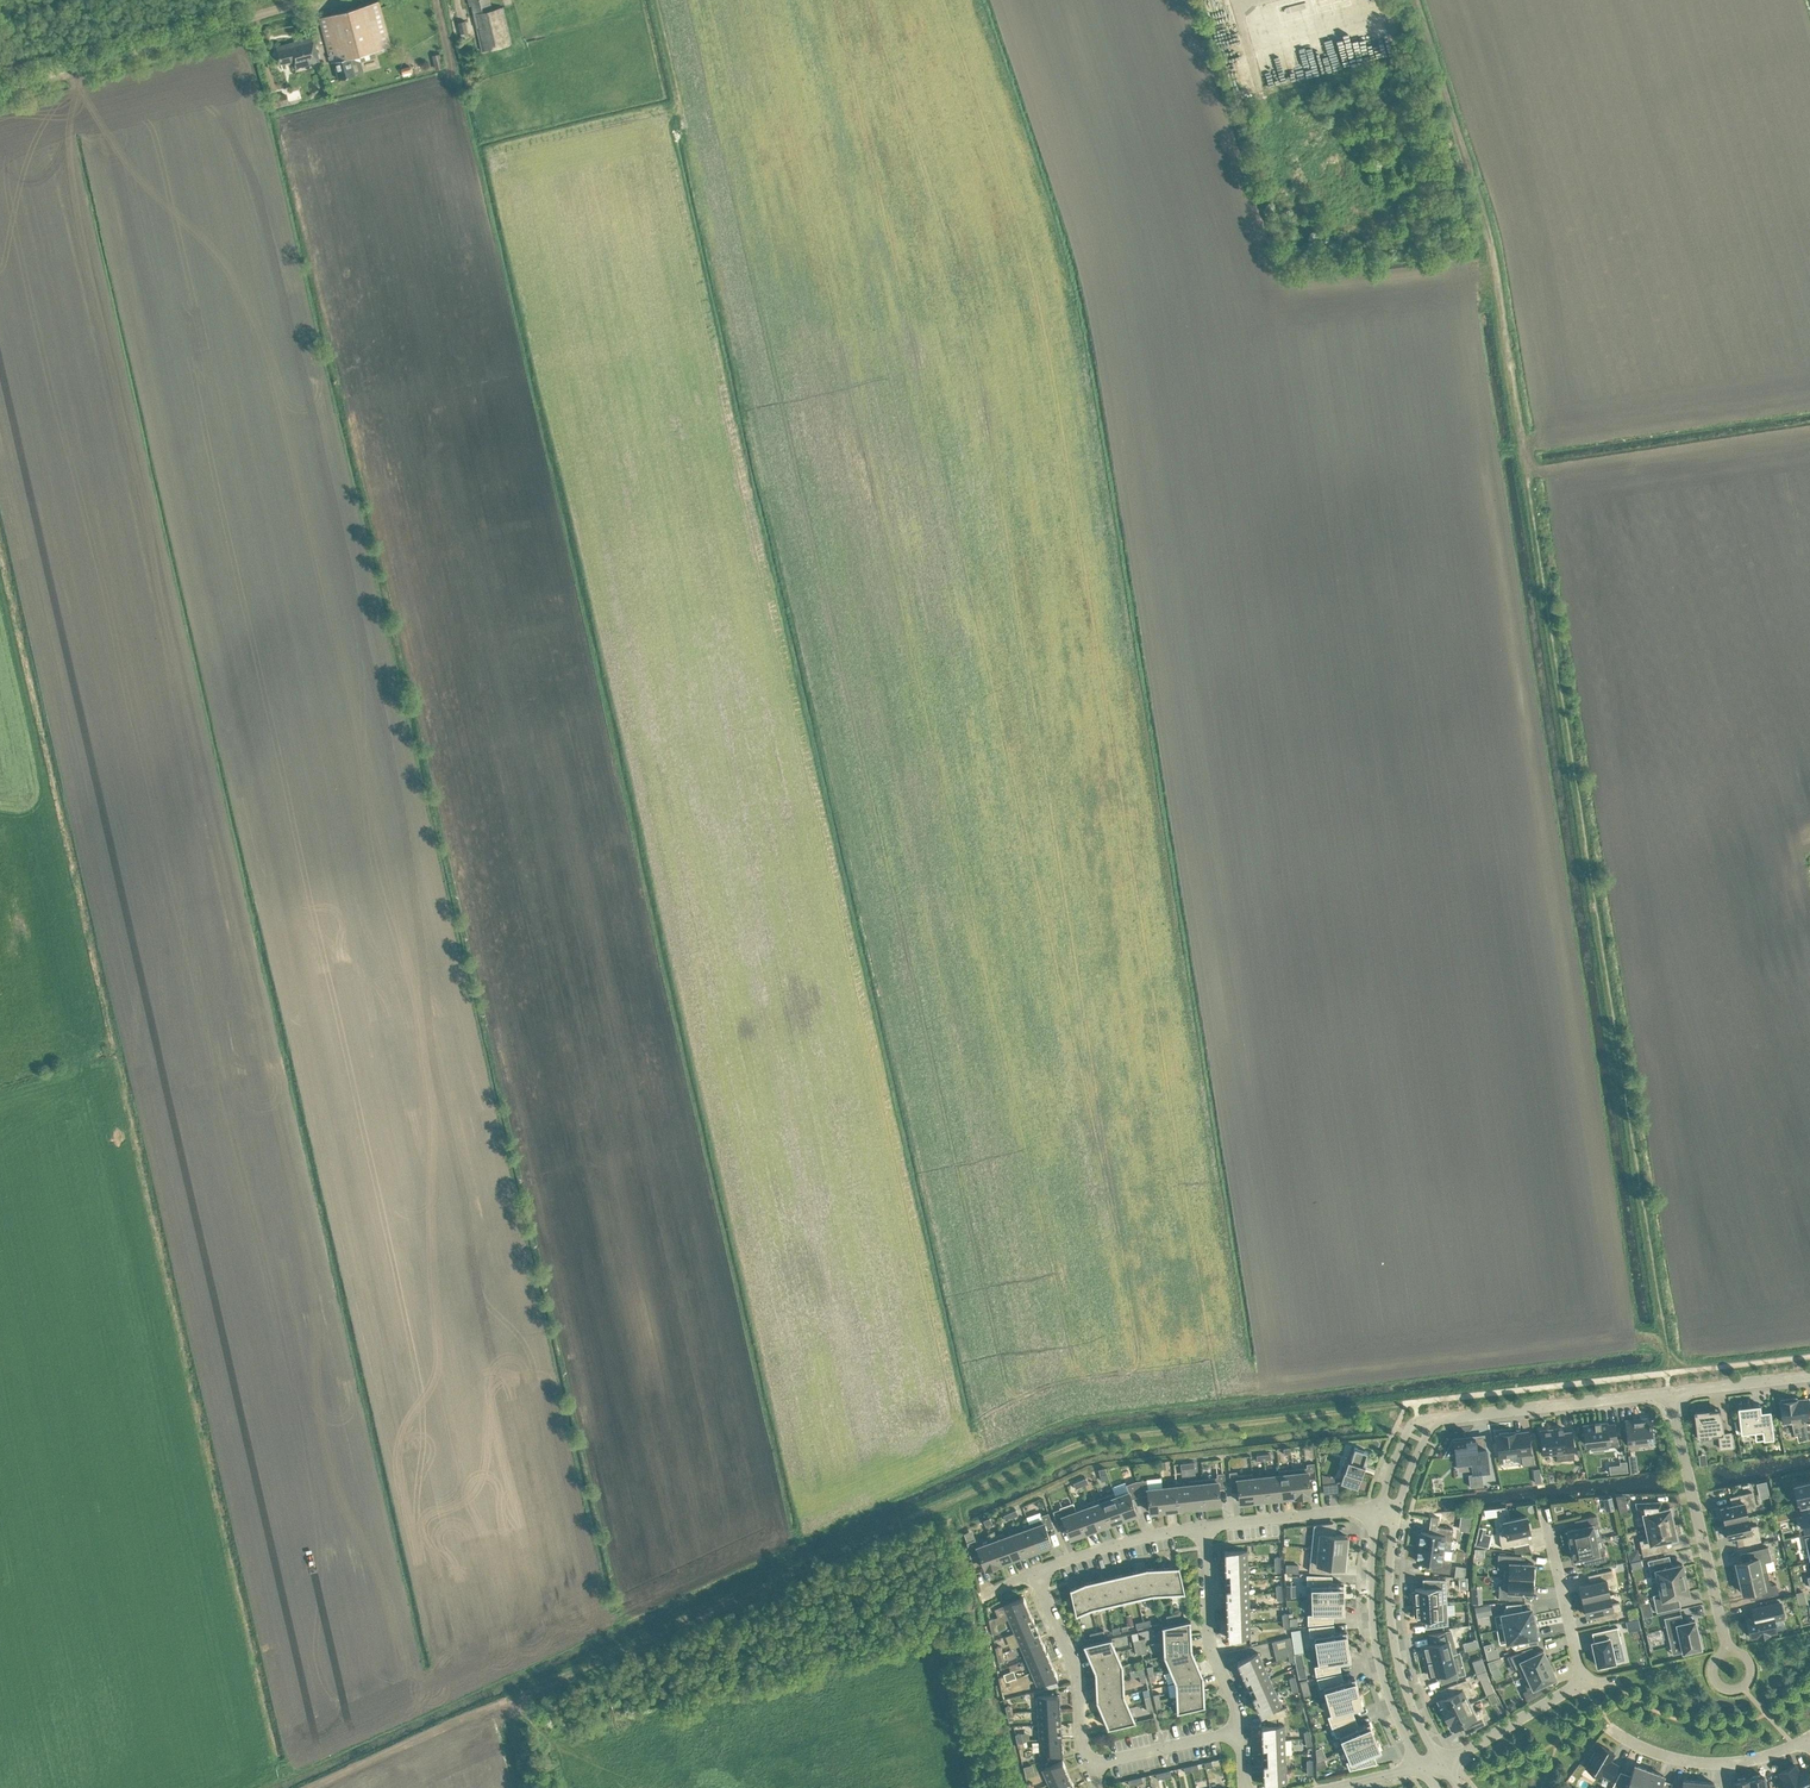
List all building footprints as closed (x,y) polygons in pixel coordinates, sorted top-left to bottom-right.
[(510,45),(501,8),(490,10),(488,0),(465,0),(467,7),(469,6),(480,52),(510,45)] [(389,47),(377,2),(317,19),(329,63),(331,63),(336,80),(354,75),(349,58),(389,47)] [(464,21),(456,23),(459,40),(468,38),(464,21)] [(1231,22),(1220,25),(1222,34),(1233,31),(1231,22)] [(311,37),(274,47),(279,65),(291,62),(294,69),(318,63),(311,37)] [(443,51),(433,53),(436,67),(445,65),(443,51)] [(289,105),(286,94),(271,98),(274,109),(289,105)] [(1782,1421),(1792,1420),(1795,1433),(1809,1430),(1809,1410),(1808,1398),(1792,1400),(1791,1397),(1780,1399),(1781,1401),(1780,1401),(1782,1421)] [(1760,1404),(1737,1406),(1740,1432),(1754,1430),(1755,1439),(1773,1437),(1770,1409),(1760,1410),(1760,1404)] [(1711,1438),(1711,1434),(1718,1434),(1719,1447),(1732,1446),(1731,1431),(1722,1432),(1719,1408),(1695,1411),(1696,1423),(1693,1423),(1694,1434),(1697,1434),(1697,1436),(1699,1436),(1699,1439),(1711,1438)] [(1651,1431),(1649,1416),(1625,1419),(1628,1445),(1646,1443),(1655,1442),(1654,1431),(1651,1431)] [(1618,1445),(1616,1433),(1615,1433),(1613,1423),(1606,1424),(1606,1422),(1600,1422),(1600,1421),(1594,1422),(1594,1423),(1583,1424),(1584,1432),(1581,1433),(1583,1441),(1585,1441),(1586,1444),(1590,1443),(1591,1449),(1608,1447),(1608,1446),(1618,1445)] [(1540,1429),(1543,1454),(1556,1453),(1557,1460),(1574,1458),(1573,1450),(1571,1431),(1563,1432),(1562,1427),(1540,1429)] [(1499,1434),(1496,1434),(1499,1456),(1521,1453),(1522,1465),(1533,1463),(1532,1454),(1530,1454),(1527,1431),(1508,1433),(1508,1431),(1498,1432),(1499,1434)] [(1489,1471),(1486,1447),(1476,1448),(1475,1437),(1454,1439),(1447,1453),(1455,1452),(1457,1463),(1471,1461),(1473,1473),(1468,1474),(1470,1486),(1483,1485),(1482,1472),(1489,1471)] [(1348,1458),(1340,1481),(1347,1483),(1348,1482),(1356,1484),(1360,1473),(1361,1474),(1364,1464),(1363,1463),(1367,1450),(1354,1446),(1350,1459),(1348,1458)] [(1610,1461),(1611,1469),(1628,1468),(1628,1460),(1610,1461)] [(1636,1460),(1629,1461),(1630,1472),(1638,1471),(1636,1460)] [(1307,1466),(1292,1468),(1295,1496),(1297,1496),(1298,1498),(1307,1497),(1307,1494),(1310,1494),(1308,1478),(1315,1477),(1314,1462),(1306,1463),(1307,1466)] [(1278,1469),(1278,1474),(1279,1474),(1281,1497),(1294,1495),(1295,1496),(1292,1468),(1278,1469)] [(1252,1477),(1252,1476),(1252,1472),(1237,1474),(1236,1470),(1229,1471),(1230,1486),(1238,1485),(1239,1501),(1242,1501),(1242,1503),(1252,1502),(1252,1500),(1254,1500),(1252,1477)] [(1217,1476),(1202,1478),(1205,1505),(1208,1505),(1208,1507),(1218,1506),(1217,1504),(1220,1503),(1218,1487),(1226,1487),(1224,1472),(1217,1472),(1217,1476)] [(1279,1474),(1278,1474),(1265,1475),(1268,1498),(1281,1497),(1279,1474)] [(1265,1475),(1252,1476),(1252,1477),(1254,1500),(1268,1498),(1265,1475)] [(1086,1477),(1079,1480),(1082,1485),(1088,1482),(1086,1477)] [(1188,1479),(1189,1483),(1192,1506),(1205,1505),(1202,1478),(1188,1479)] [(1147,1479),(1136,1480),(1139,1495),(1148,1494),(1150,1511),(1153,1511),(1153,1513),(1163,1512),(1162,1510),(1165,1509),(1162,1486),(1148,1488),(1147,1479)] [(1082,1485),(1079,1480),(1073,1483),(1075,1488),(1082,1485)] [(1128,1491),(1115,1496),(1123,1518),(1125,1517),(1125,1519),(1135,1516),(1134,1513),(1137,1513),(1131,1497),(1139,1495),(1136,1480),(1126,1483),(1128,1491)] [(1337,1481),(1322,1483),(1324,1493),(1338,1491),(1337,1481)] [(1800,1507),(1809,1504),(1809,1481),(1794,1485),(1797,1500),(1798,1500),(1800,1507)] [(1189,1483),(1176,1485),(1178,1508),(1192,1506),(1189,1483)] [(1176,1485),(1162,1486),(1165,1509),(1178,1508),(1176,1485)] [(1722,1515),(1724,1521),(1747,1516),(1745,1507),(1754,1505),(1751,1491),(1734,1495),(1735,1503),(1720,1506),(1721,1507),(1718,1508),(1720,1515),(1722,1515)] [(1114,1492),(1100,1496),(1110,1522),(1123,1518),(1115,1496),(1114,1492)] [(1087,1501),(1088,1505),(1089,1505),(1097,1527),(1110,1522),(1100,1496),(1087,1501)] [(1613,1507),(1611,1496),(1604,1498),(1606,1508),(1613,1507)] [(1619,1497),(1621,1510),(1628,1509),(1626,1496),(1619,1497)] [(1084,1532),(1076,1510),(1073,1502),(1053,1510),(1058,1524),(1065,1522),(1070,1537),(1073,1536),(1073,1538),(1083,1534),(1082,1532),(1084,1532)] [(1644,1528),(1672,1522),(1671,1514),(1673,1514),(1671,1506),(1659,1509),(1657,1508),(1655,1502),(1636,1502),(1639,1514),(1643,1514),(1646,1527),(1644,1528)] [(1800,1507),(1802,1514),(1800,1514),(1804,1529),(1809,1528),(1809,1504),(1800,1507)] [(1089,1505),(1088,1505),(1076,1510),(1084,1532),(1097,1527),(1089,1505)] [(1797,1507),(1776,1512),(1777,1520),(1799,1515),(1797,1507)] [(1016,1509),(1009,1512),(1012,1517),(1018,1514),(1016,1509)] [(1012,1517),(1009,1512),(1003,1515),(1005,1520),(1012,1517)] [(1028,1523),(1029,1527),(1030,1527),(1038,1548),(1040,1548),(1040,1550),(1050,1546),(1049,1544),(1052,1543),(1046,1528),(1053,1526),(1048,1512),(1041,1514),(1042,1518),(1028,1523)] [(1569,1538),(1570,1544),(1595,1538),(1601,1537),(1599,1528),(1596,1514),(1579,1518),(1581,1526),(1568,1529),(1566,1529),(1567,1530),(1567,1531),(1564,1531),(1566,1539),(1569,1538)] [(1431,1515),(1430,1524),(1430,1525),(1437,1525),(1438,1516),(1431,1515)] [(1503,1520),(1505,1528),(1503,1529),(1502,1530),(1499,1534),(1499,1535),(1499,1537),(1501,1547),(1519,1543),(1517,1534),(1530,1531),(1529,1529),(1532,1529),(1530,1521),(1528,1521),(1526,1515),(1503,1520)] [(1747,1516),(1724,1521),(1725,1528),(1723,1529),(1725,1536),(1727,1536),(1727,1537),(1742,1533),(1745,1544),(1760,1540),(1757,1524),(1749,1525),(1747,1516)] [(983,1520),(985,1525),(992,1522),(990,1517),(983,1520)] [(1332,1522),(1313,1524),(1311,1547),(1345,1550),(1347,1535),(1333,1533),(1331,1531),(1332,1522)] [(1672,1522),(1644,1528),(1646,1538),(1639,1539),(1642,1555),(1659,1551),(1657,1541),(1676,1537),(1675,1535),(1678,1534),(1676,1527),(1674,1527),(1672,1522)] [(1451,1541),(1453,1528),(1438,1526),(1437,1533),(1420,1531),(1418,1546),(1444,1549),(1446,1540),(1451,1541)] [(1030,1527),(1029,1527),(1017,1531),(1025,1553),(1038,1548),(1030,1527)] [(1017,1531),(1005,1536),(1004,1536),(1012,1558),(1025,1553),(1017,1531)] [(1478,1531),(1475,1544),(1477,1544),(1484,1546),(1488,1547),(1491,1534),(1478,1531)] [(989,1537),(991,1541),(999,1562),(1000,1562),(1012,1558),(1004,1536),(1005,1536),(1003,1532),(989,1537)] [(1595,1538),(1570,1544),(1571,1550),(1569,1550),(1570,1557),(1573,1557),(1573,1558),(1573,1559),(1574,1559),(1574,1558),(1588,1555),(1590,1563),(1606,1559),(1603,1546),(1601,1537),(1595,1538)] [(991,1541),(977,1546),(975,1538),(967,1541),(970,1556),(980,1552),(985,1568),(988,1567),(989,1569),(998,1566),(997,1564),(1000,1563),(1000,1562),(999,1562),(991,1541)] [(1418,1546),(1416,1560),(1433,1563),(1432,1570),(1449,1572),(1451,1559),(1443,1558),(1444,1549),(1418,1546)] [(1738,1573),(1739,1577),(1767,1570),(1765,1561),(1770,1560),(1767,1546),(1752,1549),(1753,1557),(1735,1561),(1736,1563),(1733,1563),(1736,1573),(1738,1573)] [(1345,1550),(1311,1547),(1309,1570),(1325,1572),(1326,1564),(1344,1566),(1345,1550)] [(1629,1549),(1633,1564),(1642,1561),(1640,1555),(1635,1556),(1634,1548),(1629,1549)] [(1224,1550),(1224,1565),(1247,1564),(1247,1550),(1225,1550),(1224,1550)] [(1504,1568),(1504,1576),(1533,1577),(1533,1562),(1517,1561),(1517,1554),(1498,1553),(1497,1567),(1504,1568)] [(1656,1575),(1658,1584),(1685,1578),(1681,1563),(1665,1566),(1663,1556),(1647,1559),(1651,1577),(1656,1575)] [(1224,1565),(1225,1580),(1248,1579),(1247,1564),(1224,1565)] [(1177,1566),(1162,1567),(1168,1592),(1183,1591),(1183,1592),(1185,1592),(1178,1565),(1177,1565),(1177,1566)] [(1464,1576),(1465,1566),(1456,1565),(1454,1576),(1464,1576)] [(1147,1566),(1146,1567),(1152,1594),(1153,1593),(1153,1592),(1168,1592),(1162,1567),(1147,1568),(1147,1566)] [(1146,1568),(1131,1571),(1137,1596),(1151,1593),(1152,1594),(1146,1567),(1145,1567),(1146,1568)] [(1579,1584),(1582,1599),(1609,1593),(1607,1584),(1614,1582),(1611,1569),(1592,1573),(1594,1581),(1579,1584)] [(1767,1570),(1739,1577),(1740,1580),(1737,1581),(1740,1591),(1742,1590),(1742,1592),(1760,1588),(1762,1596),(1778,1592),(1776,1583),(1770,1584),(1767,1570)] [(1116,1574),(1122,1601),(1122,1600),(1122,1599),(1137,1596),(1131,1571),(1116,1575),(1116,1574)] [(1115,1575),(1100,1578),(1106,1603),(1121,1600),(1121,1601),(1122,1601),(1116,1574),(1115,1574),(1115,1575)] [(1327,1574),(1306,1574),(1306,1584),(1311,1584),(1311,1599),(1344,1598),(1343,1582),(1327,1583),(1327,1574)] [(1533,1577),(1504,1576),(1503,1584),(1499,1584),(1498,1598),(1515,1598),(1515,1591),(1532,1592),(1533,1577)] [(1086,1581),(1085,1581),(1091,1608),(1092,1608),(1091,1607),(1106,1603),(1100,1578),(1086,1582),(1086,1581)] [(1446,1601),(1445,1579),(1425,1578),(1426,1587),(1415,1587),(1415,1591),(1413,1591),(1413,1601),(1416,1601),(1416,1603),(1446,1601)] [(1685,1578),(1658,1584),(1660,1592),(1652,1594),(1656,1611),(1674,1607),(1672,1597),(1688,1593),(1685,1578)] [(1225,1580),(1225,1594),(1248,1593),(1248,1579),(1225,1580)] [(1091,1608),(1085,1581),(1084,1581),(1085,1582),(1071,1588),(1071,1587),(1070,1587),(1076,1614),(1077,1614),(1077,1613),(1090,1607),(1090,1608),(1091,1608)] [(1296,1596),(1295,1584),(1286,1584),(1286,1596),(1296,1596)] [(1482,1584),(1472,1584),(1473,1600),(1483,1599),(1482,1584)] [(1225,1594),(1226,1608),(1249,1607),(1248,1593),(1225,1594)] [(1609,1593),(1582,1599),(1586,1615),(1604,1610),(1606,1619),(1622,1615),(1619,1601),(1611,1603),(1609,1593)] [(1002,1605),(1008,1618),(1029,1609),(1023,1595),(1022,1596),(1002,1605)] [(1344,1598),(1311,1599),(1311,1613),(1307,1613),(1308,1624),(1328,1622),(1328,1614),(1344,1613),(1344,1598)] [(1447,1617),(1446,1601),(1416,1603),(1416,1605),(1413,1605),(1414,1615),(1416,1615),(1417,1618),(1427,1618),(1428,1627),(1443,1625),(1443,1617),(1447,1617)] [(1776,1631),(1774,1619),(1783,1616),(1780,1601),(1752,1608),(1754,1616),(1746,1618),(1750,1636),(1758,1635),(1768,1633),(1768,1632),(1776,1631)] [(1521,1602),(1505,1603),(1505,1604),(1506,1604),(1502,1613),(1501,1613),(1504,1627),(1536,1621),(1534,1613),(1530,1614),(1529,1608),(1522,1609),(1520,1603),(1521,1603),(1521,1602)] [(1491,1613),(1489,1603),(1475,1606),(1477,1616),(1491,1613)] [(1226,1608),(1227,1622),(1249,1621),(1249,1607),(1226,1608)] [(1650,1607),(1641,1609),(1643,1616),(1652,1614),(1650,1607)] [(1008,1618),(1014,1631),(1035,1622),(1029,1609),(1008,1618)] [(1679,1634),(1682,1651),(1700,1647),(1698,1637),(1699,1637),(1697,1628),(1696,1628),(1694,1619),(1682,1621),(1681,1613),(1664,1617),(1668,1637),(1679,1634)] [(1640,1628),(1638,1617),(1625,1620),(1628,1631),(1640,1628)] [(1163,1626),(1164,1640),(1190,1634),(1189,1620),(1190,1620),(1190,1619),(1162,1625),(1162,1626),(1163,1626)] [(1249,1621),(1227,1622),(1227,1637),(1228,1637),(1250,1636),(1249,1621)] [(1536,1621),(1504,1627),(1507,1641),(1508,1641),(1515,1648),(1514,1648),(1514,1649),(1529,1644),(1529,1643),(1528,1643),(1527,1637),(1534,1636),(1533,1630),(1537,1629),(1536,1621)] [(1014,1631),(1019,1644),(1040,1635),(1035,1622),(1014,1631)] [(1308,1626),(1310,1636),(1314,1635),(1316,1650),(1348,1645),(1346,1629),(1330,1632),(1328,1624),(1308,1626)] [(1605,1637),(1592,1640),(1597,1664),(1600,1664),(1600,1667),(1608,1665),(1607,1662),(1614,1660),(1611,1643),(1620,1641),(1617,1626),(1603,1629),(1605,1637)] [(1293,1641),(1302,1640),(1300,1629),(1291,1630),(1293,1641)] [(1456,1651),(1450,1630),(1429,1633),(1431,1642),(1421,1645),(1425,1660),(1457,1652),(1457,1651),(1456,1651)] [(1163,1654),(1164,1655),(1192,1648),(1192,1647),(1191,1648),(1190,1634),(1164,1640),(1164,1654),(1163,1654)] [(1019,1644),(1025,1658),(1046,1649),(1040,1635),(1019,1644)] [(1084,1644),(1090,1657),(1116,1651),(1111,1638),(1112,1638),(1111,1637),(1083,1643),(1083,1645),(1084,1644)] [(1492,1642),(1483,1644),(1487,1659),(1499,1656),(1497,1647),(1494,1648),(1492,1642)] [(1348,1645),(1316,1650),(1318,1664),(1314,1665),(1316,1675),(1336,1671),(1334,1663),(1351,1660),(1348,1645)] [(1165,1655),(1170,1668),(1196,1662),(1191,1649),(1192,1649),(1192,1648),(1164,1655),(1165,1655)] [(1025,1658),(1031,1671),(1052,1662),(1046,1649),(1025,1658)] [(1522,1650),(1506,1655),(1513,1669),(1518,1667),(1522,1675),(1551,1662),(1548,1655),(1546,1656),(1543,1650),(1543,1649),(1542,1649),(1525,1657),(1522,1650)] [(1094,1670),(1094,1671),(1123,1664),(1123,1663),(1122,1664),(1116,1651),(1090,1657),(1095,1670),(1094,1670)] [(1237,1660),(1243,1674),(1264,1665),(1258,1652),(1238,1660),(1237,1660)] [(1457,1676),(1451,1654),(1457,1652),(1425,1660),(1429,1675),(1439,1672),(1441,1682),(1457,1676)] [(1503,1663),(1501,1656),(1487,1661),(1490,1669),(1503,1663)] [(1052,1662),(1031,1671),(1037,1684),(1043,1682),(1054,1677),(1057,1676),(1058,1676),(1052,1662)] [(1175,1681),(1203,1675),(1203,1674),(1202,1674),(1196,1662),(1170,1668),(1176,1680),(1175,1681)] [(1555,1668),(1551,1662),(1522,1675),(1522,1676),(1526,1674),(1530,1682),(1525,1684),(1527,1689),(1523,1691),(1527,1701),(1546,1690),(1542,1682),(1554,1677),(1555,1677),(1556,1677),(1555,1675),(1552,1669),(1555,1668)] [(1096,1671),(1096,1685),(1123,1679),(1122,1665),(1123,1665),(1123,1664),(1094,1671),(1095,1671),(1096,1671)] [(1296,1667),(1299,1678),(1307,1676),(1304,1664),(1296,1666),(1296,1667)] [(1243,1674),(1249,1687),(1269,1678),(1264,1665),(1243,1674)] [(1485,1669),(1476,1672),(1478,1678),(1487,1675),(1485,1669)] [(1336,1673),(1316,1677),(1319,1687),(1323,1686),(1327,1700),(1359,1691),(1354,1676),(1339,1681),(1336,1673)] [(1176,1682),(1177,1696),(1203,1690),(1202,1676),(1203,1675),(1175,1681),(1175,1682),(1176,1682)] [(1058,1686),(1054,1677),(1043,1682),(1045,1688),(1058,1686)] [(1249,1687),(1254,1700),(1275,1691),(1269,1678),(1249,1687)] [(1307,1678),(1300,1680),(1302,1688),(1309,1686),(1307,1678)] [(1096,1699),(1096,1700),(1124,1693),(1124,1692),(1123,1693),(1123,1679),(1096,1685),(1097,1699),(1096,1699)] [(1452,1693),(1438,1700),(1441,1707),(1444,1714),(1471,1702),(1471,1701),(1468,1702),(1465,1694),(1471,1691),(1466,1679),(1448,1685),(1452,1693)] [(1203,1690),(1177,1696),(1177,1709),(1176,1710),(1177,1711),(1205,1704),(1205,1703),(1204,1703),(1203,1690)] [(1275,1691),(1254,1700),(1261,1714),(1281,1705),(1275,1691)] [(1359,1691),(1327,1700),(1331,1714),(1327,1715),(1331,1726),(1349,1719),(1347,1711),(1363,1706),(1359,1691)] [(1037,1695),(1037,1710),(1060,1708),(1059,1693),(1058,1693),(1058,1694),(1037,1695)] [(1097,1700),(1103,1713),(1129,1707),(1124,1694),(1125,1694),(1124,1693),(1096,1700),(1097,1700)] [(1471,1702),(1444,1714),(1448,1722),(1451,1728),(1466,1721),(1470,1730),(1487,1722),(1484,1723),(1481,1714),(1483,1713),(1480,1708),(1475,1710),(1471,1702)] [(1129,1707),(1103,1713),(1108,1725),(1107,1726),(1107,1727),(1136,1720),(1135,1719),(1134,1719),(1129,1707)] [(1037,1710),(1038,1724),(1061,1723),(1060,1708),(1037,1710)] [(1349,1719),(1331,1726),(1335,1736),(1339,1734),(1345,1748),(1375,1736),(1369,1721),(1354,1728),(1350,1719),(1349,1719)] [(1038,1724),(1039,1738),(1062,1737),(1061,1723),(1038,1724)] [(1261,1725),(1262,1740),(1284,1739),(1284,1724),(1262,1725),(1261,1725)] [(1375,1736),(1345,1748),(1350,1759),(1346,1761),(1349,1769),(1369,1764),(1366,1756),(1381,1750),(1375,1736)] [(1062,1737),(1039,1738),(1040,1753),(1062,1752),(1062,1737)] [(1262,1740),(1262,1754),(1285,1753),(1284,1739),(1262,1740)] [(1589,1759),(1590,1760),(1585,1767),(1600,1775),(1602,1773),(1609,1777),(1617,1764),(1609,1760),(1614,1752),(1599,1744),(1595,1751),(1594,1750),(1589,1759)] [(1262,1754),(1263,1768),(1285,1767),(1285,1753),(1262,1754)] [(1042,1768),(1048,1782),(1068,1773),(1062,1759),(1062,1760),(1042,1768)] [(1035,1773),(1032,1762),(1024,1764),(1027,1775),(1035,1773)] [(1649,1769),(1634,1764),(1629,1778),(1618,1774),(1610,1787),(1642,1787),(1649,1769)] [(1805,1787),(1809,1786),(1809,1776),(1806,1768),(1798,1772),(1795,1764),(1779,1771),(1783,1779),(1782,1779),(1786,1787),(1806,1787),(1805,1787)] [(1285,1767),(1263,1768),(1263,1783),(1264,1783),(1286,1782),(1285,1767)] [(1642,1787),(1658,1787),(1663,1775),(1649,1769),(1642,1787)] [(1050,1787),(1069,1787),(1074,1786),(1068,1773),(1048,1782),(1050,1787)] [(1748,1778),(1750,1787),(1766,1787),(1764,1776),(1760,1776),(1759,1774),(1752,1775),(1752,1778),(1748,1778)] [(1748,1778),(1745,1779),(1744,1776),(1737,1778),(1737,1780),(1733,1781),(1734,1787),(1750,1787),(1748,1778)] [(1698,1780),(1683,1779),(1682,1787),(1697,1787),(1698,1780)]
